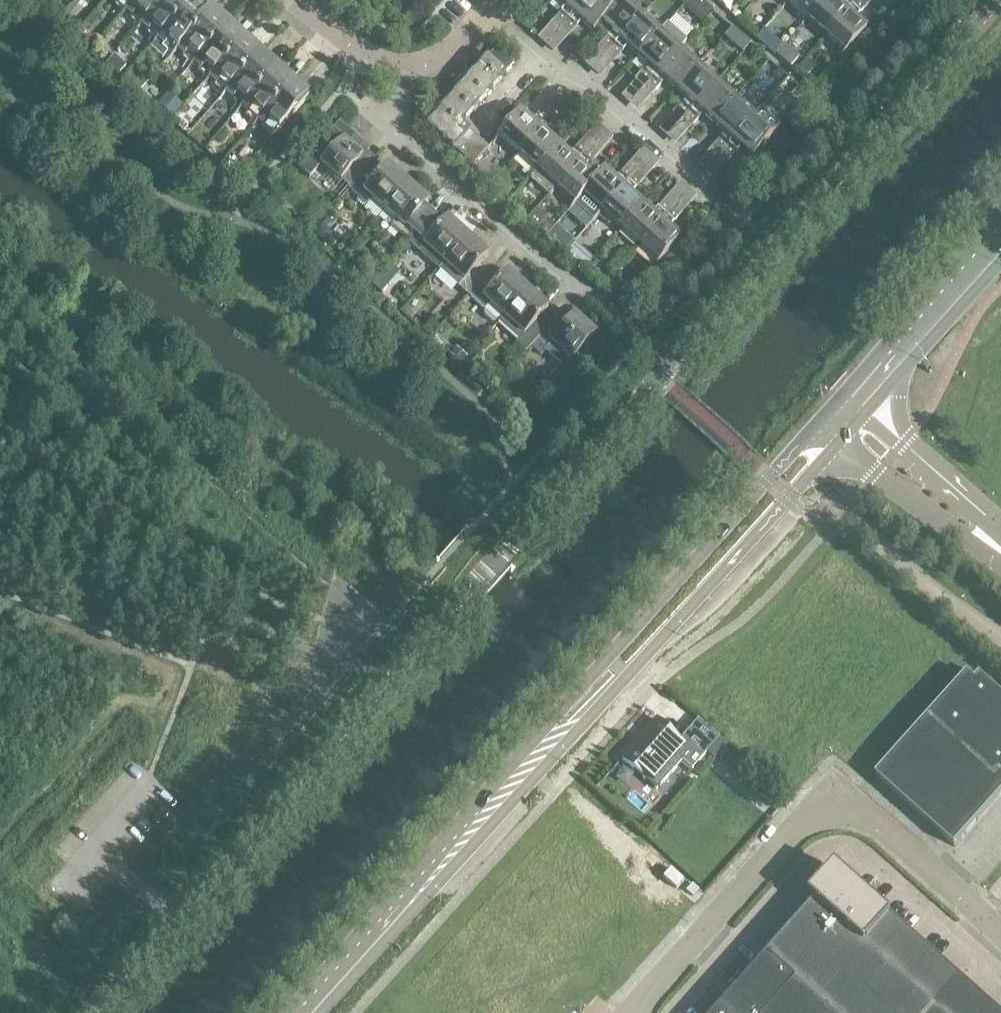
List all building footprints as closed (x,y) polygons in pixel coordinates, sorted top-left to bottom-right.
[(133,0),(114,0),(125,9),(132,1),(133,0)] [(163,0),(133,0),(132,1),(125,9),(141,24),(150,14),(163,0)] [(190,1),(189,0),(163,0),(150,14),(141,24),(157,38),(167,27),(190,1)] [(561,30),(587,0),(557,0),(566,7),(553,22),(561,30)] [(561,30),(568,36),(582,22),(593,32),(600,23),(614,8),(605,0),(587,0),(561,30)] [(614,8),(600,23),(611,32),(598,47),(605,54),(606,55),(640,16),(622,0),(621,0),(614,8)] [(699,0),(693,0),(686,7),(705,24),(714,14),(699,0)] [(789,2),(808,19),(824,0),(790,0),(789,2)] [(834,0),(824,0),(808,19),(826,36),(858,0),(844,0),(839,5),(834,0)] [(826,36),(846,53),(867,29),(855,19),(869,4),(864,0),(858,0),(826,36)] [(177,48),(206,16),(190,1),(167,27),(157,38),(173,53),(177,48)] [(194,63),(228,26),(210,11),(206,16),(177,48),(194,63)] [(74,33),(85,21),(78,15),(67,27),(74,33)] [(640,16),(606,55),(614,61),(627,47),(638,57),(660,33),(640,16)] [(555,51),(568,36),(561,30),(553,22),(539,37),(555,51)] [(645,88),(679,49),(686,40),(667,24),(660,33),(638,57),(649,66),(636,80),(645,88)] [(228,26),(194,63),(210,78),(244,40),(228,26)] [(750,43),(732,26),(724,35),(742,52),(750,43)] [(782,44),(764,29),(756,38),(774,54),(782,44)] [(244,40),(210,78),(227,92),(260,55),(244,40)] [(791,66),(799,57),(785,44),(776,53),(791,66)] [(600,76),(614,61),(606,55),(605,54),(598,47),(584,62),(600,76)] [(498,49),(490,57),(482,65),(475,72),(494,89),(504,76),(515,64),(498,49)] [(679,49),(645,88),(652,95),(665,80),(676,90),(698,66),(679,49)] [(260,55),(227,92),(243,107),(276,69),(260,55)] [(806,77),(816,66),(807,58),(797,69),(806,77)] [(118,78),(126,70),(114,59),(106,68),(118,78)] [(698,66),(676,90),(687,100),(674,114),(683,122),(717,83),(698,66)] [(276,69),(243,107),(259,121),(292,84),(276,69)] [(475,72),(468,81),(461,88),(480,104),(494,89),(475,72)] [(131,84),(138,90),(144,83),(140,79),(134,79),(131,84)] [(638,111),(652,95),(645,88),(636,80),(622,96),(638,111)] [(717,83),(683,122),(690,129),(703,114),(714,124),(736,99),(717,83)] [(292,84),(259,121),(275,136),(309,98),(292,84)] [(461,88),(448,103),(466,119),(480,104),(461,88)] [(561,89),(544,108),(553,115),(561,123),(578,104),(561,89)] [(800,108),(809,99),(799,90),(790,99),(800,108)] [(156,109),(171,123),(183,110),(169,96),(156,109)] [(736,99),(714,124),(725,133),(712,148),(720,156),(755,116),(736,99)] [(448,103),(441,111),(428,126),(435,132),(434,133),(444,142),(445,141),(455,150),(472,132),(462,124),(466,119),(448,103)] [(520,112),(504,131),(499,136),(519,153),(553,115),(544,108),(531,122),(520,112)] [(676,144),(690,129),(683,122),(674,114),(660,129),(676,144)] [(553,115),(519,153),(537,170),(559,146),(548,137),(561,123),(553,115)] [(755,116),(720,156),(728,162),(741,148),(753,158),(775,133),(755,116)] [(370,149),(340,122),(298,169),(299,170),(300,169),(310,177),(309,178),(310,179),(322,165),(341,181),(342,181),(351,189),(374,163),(365,155),(370,149)] [(599,123),(583,142),(591,148),(599,156),(615,138),(599,123)] [(472,132),(455,150),(464,158),(480,140),(472,132)] [(480,140),(464,158),(473,166),(489,148),(480,140)] [(570,156),(559,146),(537,170),(530,178),(549,195),(556,187),(591,148),(583,142),(570,156)] [(591,148),(556,187),(575,204),(596,180),(586,171),(599,156),(591,148)] [(645,148),(628,167),(636,174),(644,181),(661,162),(645,148)] [(714,178),(728,162),(720,156),(712,148),(698,163),(714,178)] [(383,171),(374,163),(351,189),(350,190),(368,206),(373,200),(385,210),(409,183),(389,165),(383,171)] [(597,181),(596,180),(575,204),(576,205),(583,196),(601,212),(636,174),(628,167),(615,181),(605,172),(597,181)] [(636,174),(601,212),(620,229),(642,205),(631,196),(644,181),(636,174)] [(505,194),(513,185),(502,176),(494,184),(505,194)] [(683,182),(666,201),(674,207),(682,215),(699,196),(683,182)] [(429,202),(409,183),(385,210),(397,221),(392,227),(411,244),(435,217),(424,207),(429,202)] [(653,215),(642,205),(620,229),(639,246),(674,207),(666,201),(653,215)] [(536,226),(546,215),(536,206),(526,217),(536,226)] [(674,207),(639,246),(659,263),(680,239),(669,230),(682,215),(674,207)] [(577,239),(588,230),(572,212),(561,221),(577,239)] [(324,214),(311,228),(324,240),(332,231),(326,226),(331,220),(324,214)] [(545,232),(554,222),(546,216),(538,225),(545,232)] [(443,225),(435,217),(411,244),(440,270),(468,237),(448,219),(443,225)] [(564,248),(574,238),(556,221),(546,232),(564,248)] [(468,237),(440,270),(470,296),(493,269),(484,261),(489,255),(468,237)] [(583,267),(593,256),(575,240),(565,251),(583,267)] [(371,281),(379,273),(377,270),(379,268),(372,262),(362,273),(371,281)] [(384,268),(372,282),(384,293),(396,279),(384,268)] [(503,278),(493,269),(470,296),(485,309),(484,315),(493,322),(498,322),(500,323),(528,290),(508,272),(503,278)] [(600,277),(606,282),(611,276),(605,271),(600,277)] [(528,290),(500,323),(519,341),(516,344),(523,349),(520,352),(512,361),(516,365),(558,316),(557,315),(551,321),(543,314),(549,308),(528,290)] [(431,316),(421,328),(430,335),(440,324),(431,316)] [(575,317),(568,325),(558,316),(516,365),(521,370),(528,362),(525,359),(534,349),(542,356),(546,351),(566,369),(596,335),(575,317)] [(461,362),(467,355),(456,345),(449,352),(461,362)] [(475,368),(482,361),(471,351),(465,358),(475,368)] [(468,363),(465,363),(463,366),(463,369),(465,371),(468,372),(471,370),(472,367),(471,364),(468,363)] [(877,777),(956,847),(958,844),(1000,796),(1000,694),(981,676),(976,682),(968,675),(877,777)] [(693,771),(720,739),(698,720),(680,741),(682,743),(673,754),(693,771)] [(673,754),(682,743),(680,741),(658,722),(624,761),(648,782),(673,754)] [(940,962),(875,905),(831,866),(805,896),(812,902),(729,995),(713,1012),(938,1012),(906,985),(932,957),(939,963),(940,962)] [(671,869),(664,877),(677,889),(684,881),(671,869)] [(694,896),(700,890),(693,883),(687,890),(694,896)]
